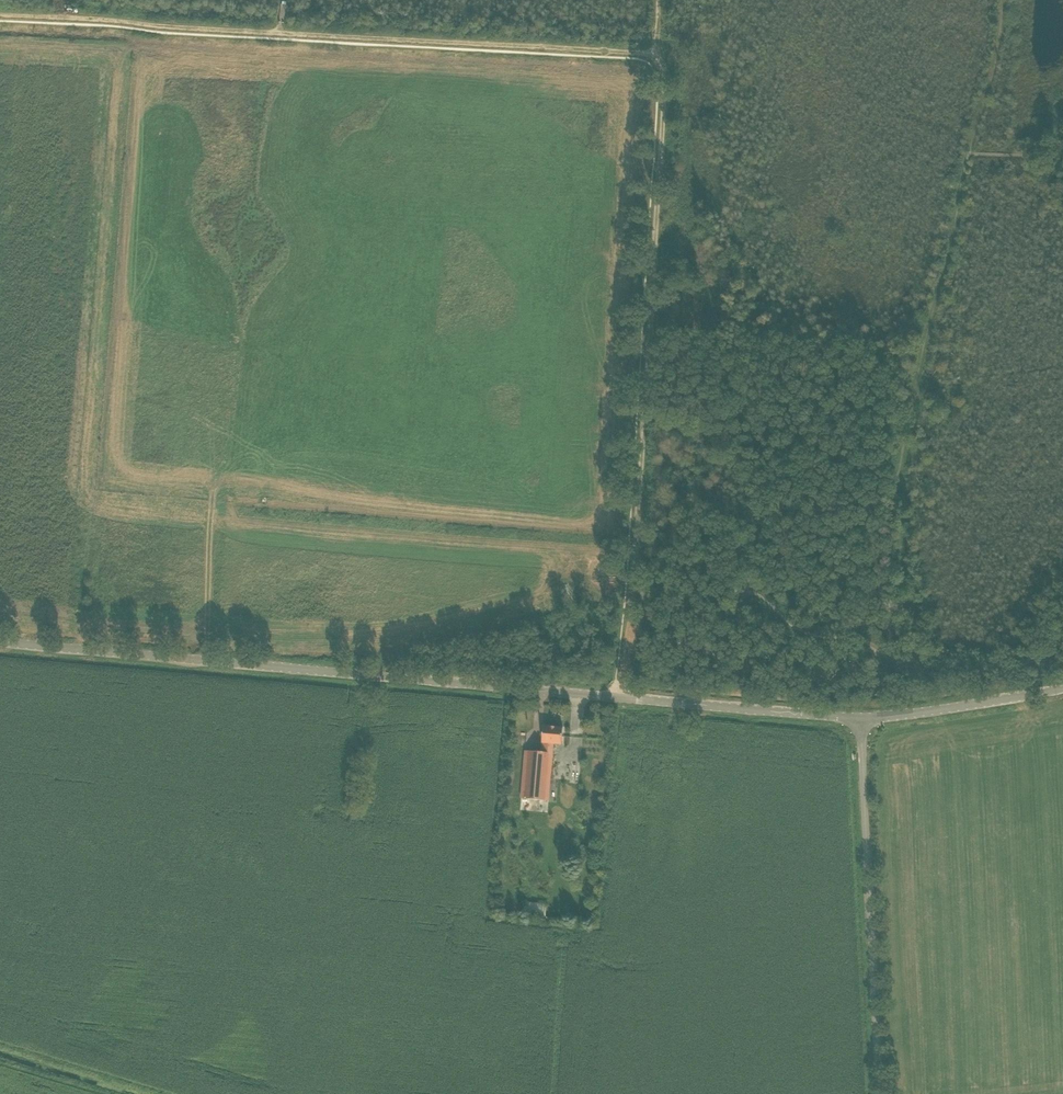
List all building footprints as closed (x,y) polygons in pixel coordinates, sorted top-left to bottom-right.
[(562,744),(562,743),(563,727),(544,726),(542,742),(543,742),(542,752),(525,750),(521,798),(548,800),(554,743),(562,744)] [(523,901),(522,915),(545,915),(546,902),(523,901)]
